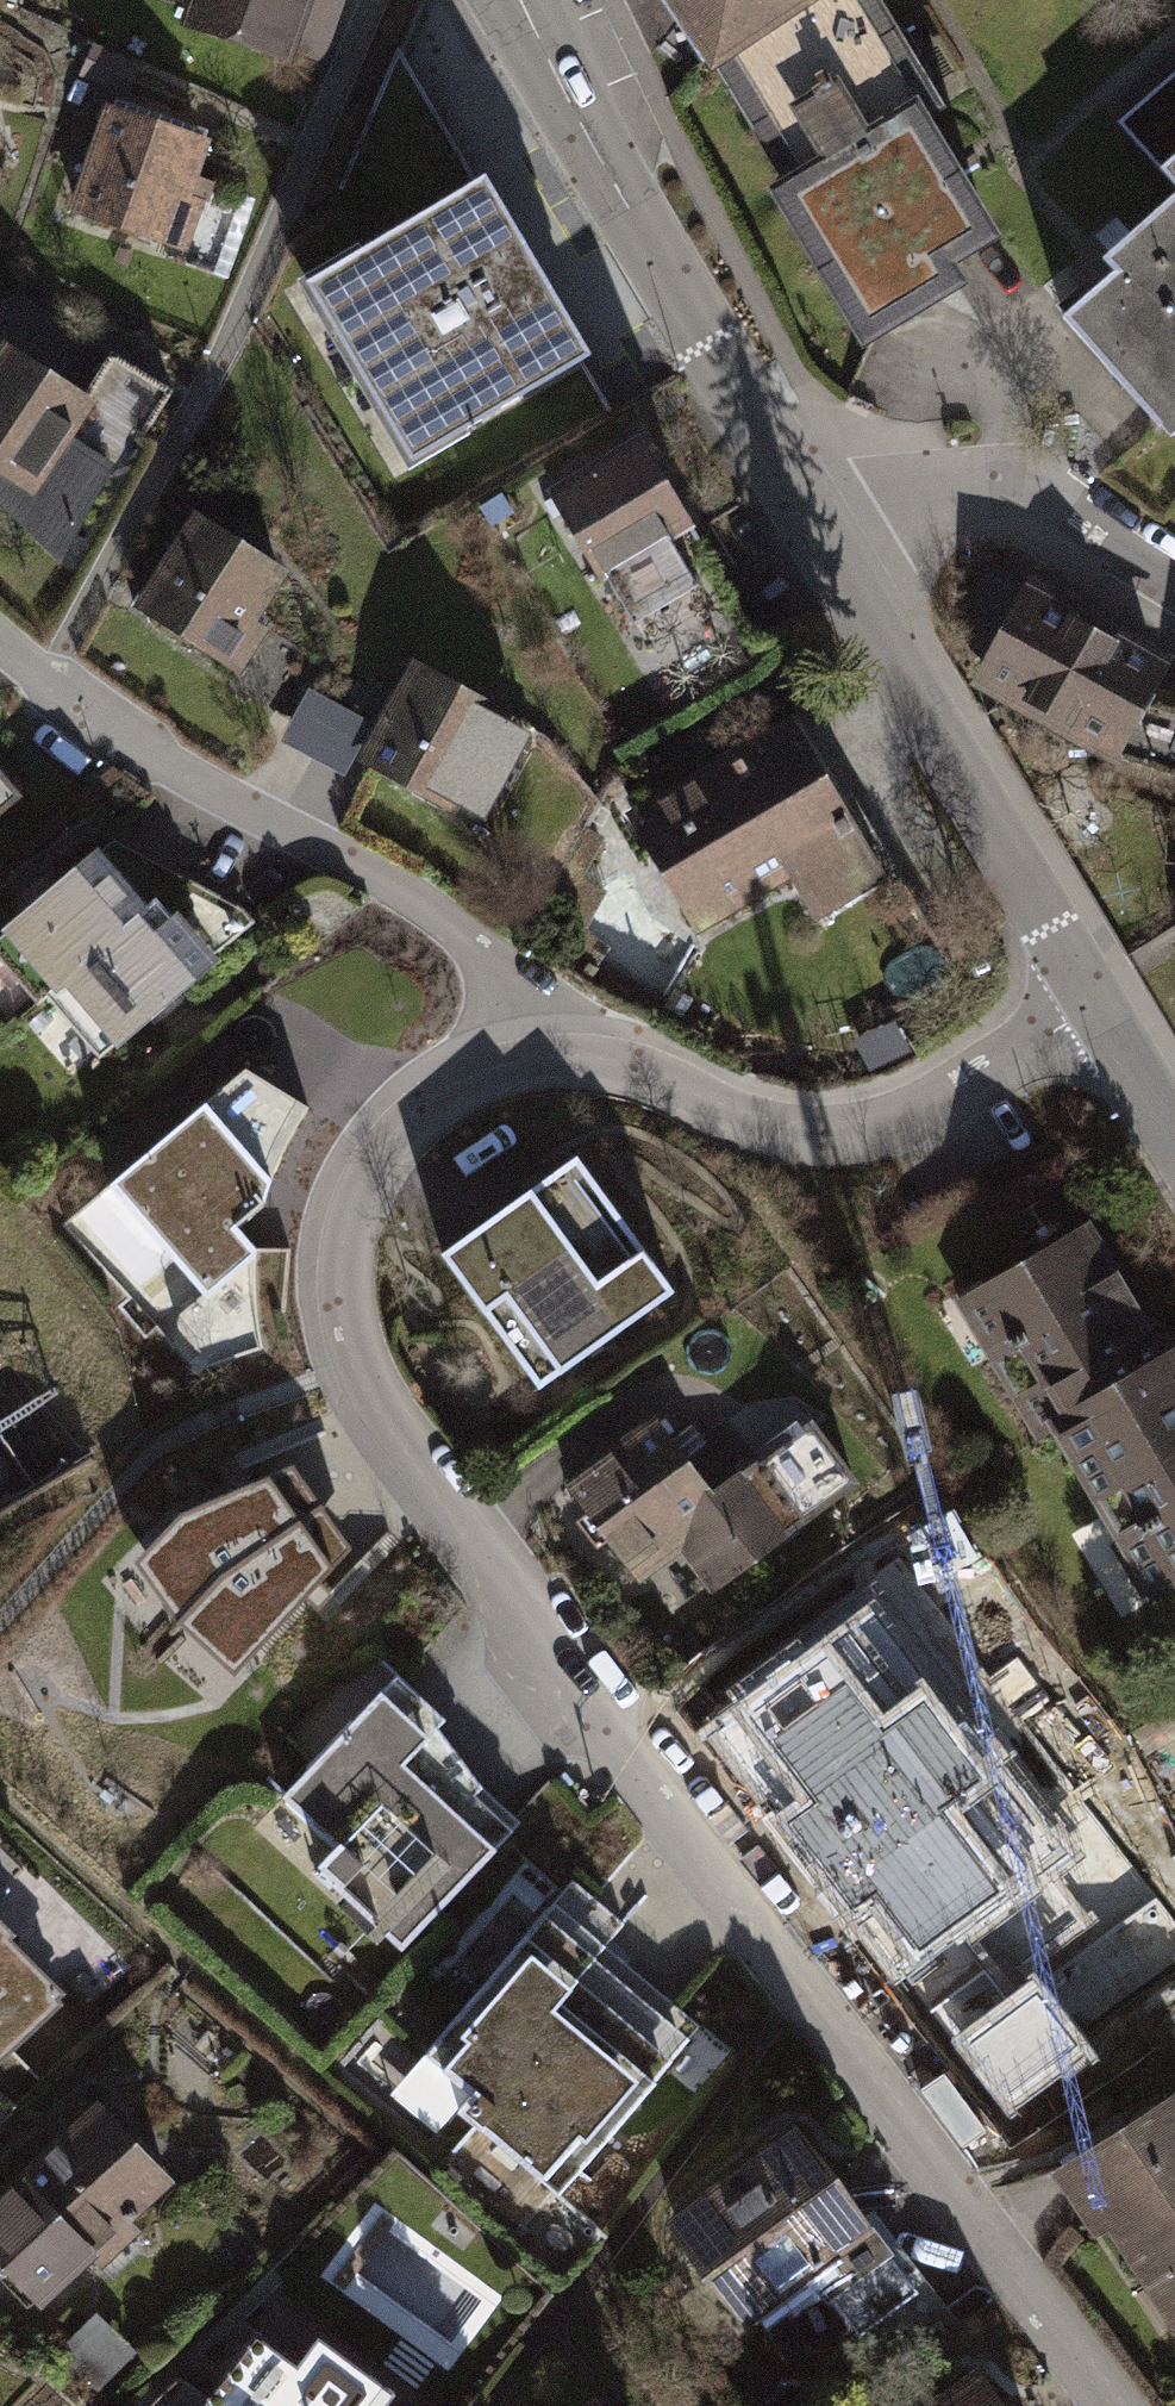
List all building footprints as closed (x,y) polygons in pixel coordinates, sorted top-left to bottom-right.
[(181,2),(174,16),(289,62),(294,46),(325,60),(346,0),(181,0),(181,2)] [(710,53),(796,0),(673,0),(710,53)] [(710,53),(777,166),(917,81),(933,107),(946,98),(888,0),(796,0),(710,53)] [(145,60),(92,37),(79,68),(128,90),(145,60)] [(1120,114),(1174,176),(1174,61),(1120,114)] [(917,81),(777,166),(763,173),(864,335),(969,269),(957,249),(998,221),(933,107),(917,81)] [(214,130),(103,97),(64,205),(190,248),(214,177),(199,171),(214,130)] [(483,162),(300,272),(408,467),(597,355),(483,162)] [(1103,245),(1114,258),(1061,299),(1171,428),(1174,424),(1174,182),(1103,245)] [(0,332),(0,500),(60,555),(114,459),(74,431),(89,406),(141,439),(176,387),(111,345),(87,385),(0,332)] [(637,425),(544,486),(643,649),(714,608),(671,531),(694,519),(637,425)] [(192,505),(129,603),(238,673),(270,625),(258,619),(290,565),(192,505)] [(1172,655),(1024,575),(968,683),(1113,762),(1157,683),(1172,655)] [(411,650),(356,757),(469,816),(496,767),(484,763),(514,711),(411,650)] [(313,681),(286,735),(339,762),(367,708),(313,681)] [(1157,683),(1113,762),(1108,772),(1174,790),(1174,689),(1157,683)] [(791,712),(630,805),(698,928),(790,876),(816,920),(889,872),(791,712)] [(101,836),(0,914),(0,941),(91,1055),(236,936),(210,898),(180,919),(101,836)] [(308,1106),(245,1068),(112,1182),(177,1258),(141,1290),(152,1304),(187,1274),(202,1293),(181,1312),(178,1317),(177,1321),(177,1325),(180,1330),(184,1335),(210,1366),(262,1348),(255,1298),(255,1247),(229,1215),(271,1180),(287,1143),(308,1106)] [(576,1148),(440,1246),(539,1385),(673,1282),(576,1148)] [(953,1291),(1034,1435),(1053,1428),(1156,1589),(1174,1579),(1174,1338),(1165,1344),(1089,1216),(953,1291)] [(653,1408),(563,1481),(643,1583),(682,1552),(712,1594),(801,1524),(753,1453),(713,1482),(653,1408)] [(154,1539),(198,1602),(220,1576),(322,1505),(248,1457),(179,1512),(154,1539)] [(352,1546),(322,1505),(220,1576),(198,1602),(253,1652),(352,1546)] [(806,1618),(716,1691),(797,1789),(841,1758),(833,1748),(880,1710),(806,1618)] [(382,1691),(271,1802),(402,1932),(512,1821),(382,1691)] [(1045,1796),(910,1900),(966,1973),(925,2012),(973,2077),(1054,2020),(1030,1991),(1132,1915),(1045,1796)] [(65,1994),(61,1990),(67,1982),(14,1928),(18,1923),(0,1905),(0,2063),(65,1994)] [(690,2024),(547,1910),(437,2047),(580,2161),(690,2024)] [(1174,2085),(1047,2170),(1096,2238),(1109,2226),(1169,2327),(1174,2323),(1174,2087),(1174,2085)] [(0,2191),(0,2275),(37,2310),(177,2177),(96,2096),(0,2191)] [(798,2119),(662,2213),(744,2316),(819,2270),(858,2325),(917,2289),(798,2119)] [(282,2310),(212,2405),(408,2405),(411,2403),(282,2310)] [(920,2405),(1008,2405),(975,2361),(920,2405)] [(597,2390),(573,2405),(608,2405),(597,2390)]
